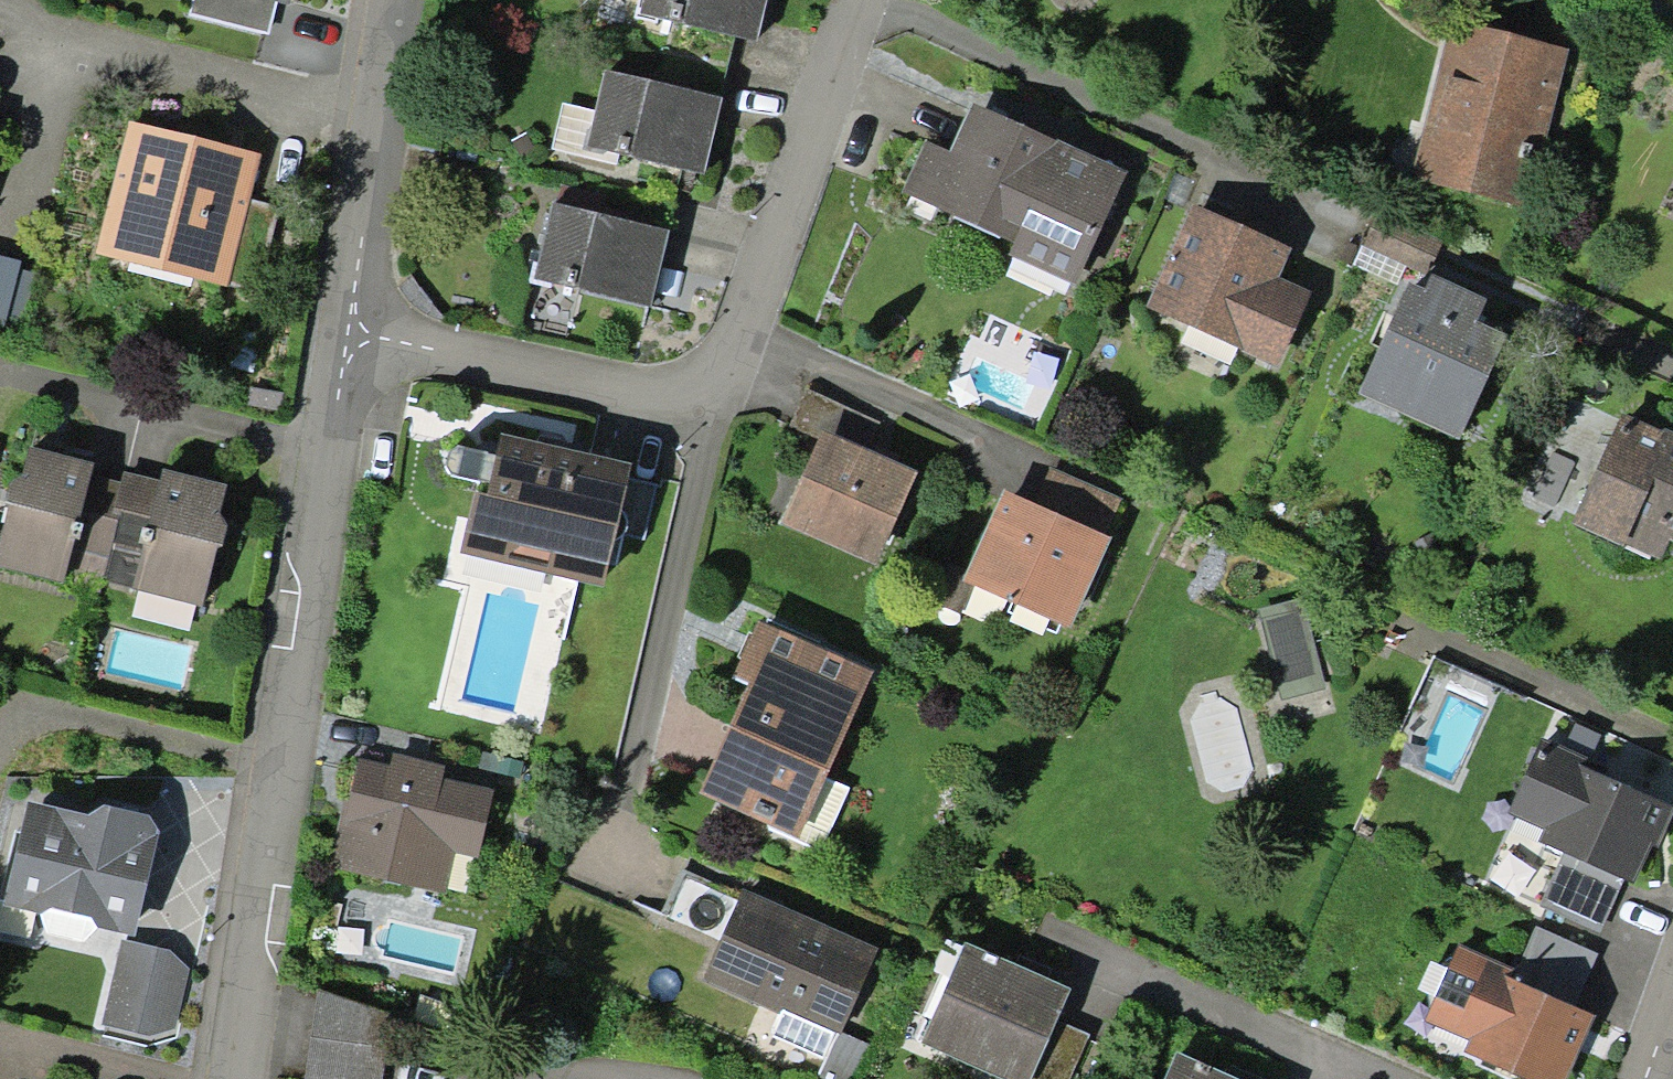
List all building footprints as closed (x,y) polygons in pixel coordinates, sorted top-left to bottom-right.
[(280,10),(283,0),(237,0),(280,10)] [(624,27),(756,53),(767,0),(629,0),(624,27)] [(1563,52),(1446,28),(1415,184),(1532,207),(1563,52)] [(714,99),(586,74),(569,161),(698,185),(714,99)] [(1116,175),(942,100),(895,210),(1069,284),(1116,175)] [(248,161),(120,134),(98,260),(224,285),(248,161)] [(1286,253),(1177,207),(1134,308),(1269,367),(1298,301),(1270,289),(1286,253)] [(660,233),(540,209),(522,292),(642,317),(660,233)] [(0,268),(0,322),(29,329),(42,278),(0,268)] [(1480,311),(1402,279),(1354,397),(1451,437),(1479,370),(1459,361),(1480,311)] [(1609,418),(1567,530),(1672,570),(1672,442),(1609,418)] [(612,468),(473,438),(448,556),(587,586),(612,468)] [(910,483),(806,441),(768,535),(872,576),(910,483)] [(13,451),(0,507),(0,573),(102,597),(118,528),(73,517),(85,469),(13,451)] [(227,488),(145,470),(115,599),(198,617),(227,488)] [(1027,513),(994,497),(951,585),(1058,637),(1122,506),(1049,470),(1027,513)] [(869,681),(763,634),(688,799),(793,846),(869,681)] [(1662,801),(1535,749),(1507,818),(1540,831),(1532,852),(1626,890),(1662,801)] [(489,785),(355,756),(330,876),(464,904),(489,785)] [(15,803),(0,876),(0,909),(123,934),(145,830),(15,803)] [(1613,893),(1556,867),(1537,907),(1594,934),(1613,893)] [(873,947),(738,893),(703,978),(838,1032),(873,947)] [(1595,956),(1529,929),(1510,974),(1577,1001),(1595,956)] [(194,964),(120,948),(103,1025),(178,1041),(194,964)] [(952,949),(910,1048),(983,1078),(1021,1078),(1057,993),(952,949)] [(1452,950),(1412,1032),(1510,1078),(1561,1078),(1591,1017),(1452,950)] [(314,997),(301,1078),(380,1078),(391,1009),(314,997)] [(1164,1053),(1153,1078),(1230,1078),(1164,1053)]
